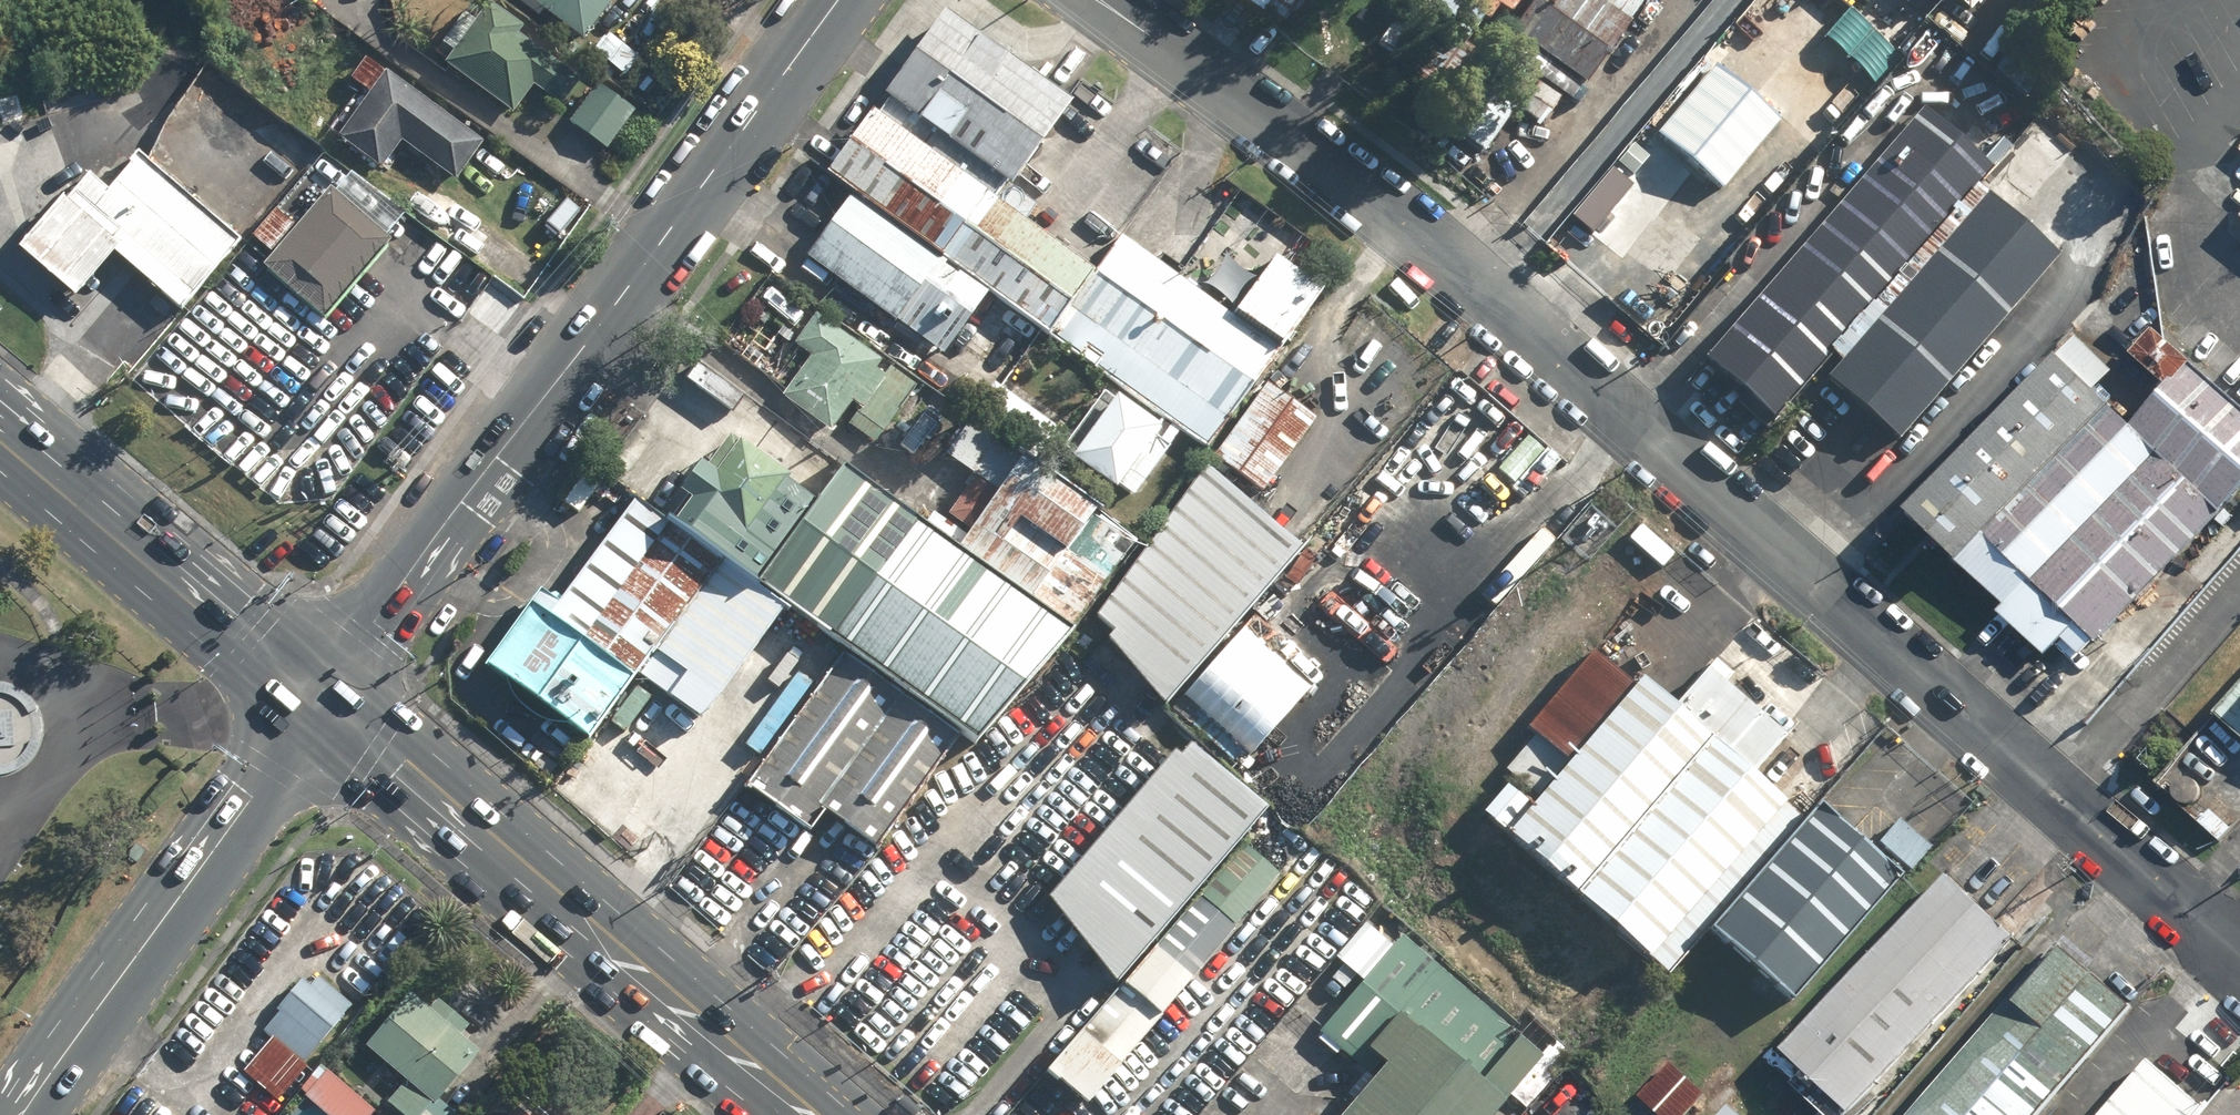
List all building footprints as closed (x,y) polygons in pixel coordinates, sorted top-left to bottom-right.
[(582,44),(614,0),(521,0),(582,44)] [(1584,88),(1644,3),(1640,0),(1536,0),(1511,35),(1584,88)] [(443,68),(512,117),(532,89),(561,109),(580,81),(518,38),(523,30),(487,4),(443,68)] [(1080,109),(956,14),(893,96),(1016,191),(1080,109)] [(384,75),(335,142),(380,174),(400,146),(454,185),(482,146),(384,75)] [(1770,135),(1707,79),(1645,150),(1708,205),(1770,135)] [(569,128),(606,153),(634,113),(596,87),(569,128)] [(1099,285),(877,114),(832,171),(1054,342),(1099,285)] [(1911,118),(1693,364),(1771,432),(1989,187),(1911,118)] [(223,249),(136,167),(86,221),(173,302),(223,249)] [(399,242),(337,185),(257,269),(320,327),(399,242)] [(2061,264),(1986,199),(1821,386),(1896,451),(2061,264)] [(943,269),(861,206),(814,267),(896,330),(943,269)] [(1693,219),(1632,293),(1664,320),(1726,248),(1693,219)] [(1099,285),(1054,342),(1208,461),(1285,363),(1131,244),(1099,285)] [(1329,301),(1281,264),(1242,315),(1289,352),(1329,301)] [(877,363),(812,317),(790,347),(807,358),(778,399),(827,434),(848,405),(860,413),(884,379),(872,371),(877,363)] [(1910,526),(1967,575),(2100,425),(2114,409),(2057,359),(1910,526)] [(2190,376),(2126,448),(2216,527),(2239,500),(2239,419),(2190,376)] [(1313,437),(1262,398),(1209,467),(1260,506),(1313,437)] [(1184,446),(1125,401),(1073,468),(1132,513),(1184,446)] [(2083,677),(2216,527),(2126,448),(2100,425),(1967,575),(2083,677)] [(1128,545),(965,428),(943,457),(973,478),(945,516),(966,531),(963,535),(934,514),(923,528),(1066,631),(1128,545)] [(665,526),(753,587),(808,509),(778,488),(781,483),(722,442),(700,472),(692,466),(680,483),(690,490),(665,526)] [(1056,638),(841,475),(752,591),(970,750),(1056,638)] [(1208,487),(1093,629),(1169,714),(1296,558),(1208,487)] [(788,620),(627,503),(503,676),(595,747),(642,687),(699,735),(788,620)] [(841,657),(747,789),(805,833),(819,814),(874,853),(955,741),(841,657)] [(1731,764),(1641,685),(1510,834),(1599,912),(1731,764)] [(2227,708),(2239,719),(2239,693),(2227,708)] [(1263,816),(1179,742),(1037,909),(1108,991),(1263,816)] [(1805,829),(1731,764),(1595,917),(1669,982),(1805,829)] [(1908,890),(1822,815),(1718,933),(1804,1008),(1908,890)] [(1929,849),(1897,821),(1876,845),(1908,873),(1929,849)] [(1234,927),(1279,876),(1242,845),(1198,896),(1234,927)] [(1948,885),(1789,1065),(1847,1114),(1866,1114),(2016,945),(1948,885)] [(1189,981),(1234,929),(1197,898),(1153,950),(1189,981)] [(1540,1073),(1399,949),(1304,1056),(1359,1104),(1349,1114),(1502,1114),(1540,1073)] [(1123,989),(1156,1017),(1186,983),(1153,954),(1123,989)] [(2064,955),(1922,1114),(2058,1114),(2140,1022),(2064,955)] [(280,1010),(261,1031),(301,1066),(346,1015),(303,978),(276,1007),(280,1010)] [(1044,1077),(1081,1108),(1157,1021),(1120,989),(1044,1077)] [(403,1114),(421,1114),(432,1102),(435,1104),(481,1049),(460,1032),(468,1024),(437,998),(429,1008),(410,992),(365,1045),(405,1079),(387,1101),(403,1114)] [(325,1114),(372,1114),(374,1112),(318,1064),(298,1089),(305,1095),(303,1097),(325,1114)] [(2149,1069),(2108,1114),(2201,1114),(2149,1069)] [(1660,1071),(1627,1108),(1635,1114),(1694,1114),(1701,1107),(1660,1071)]
